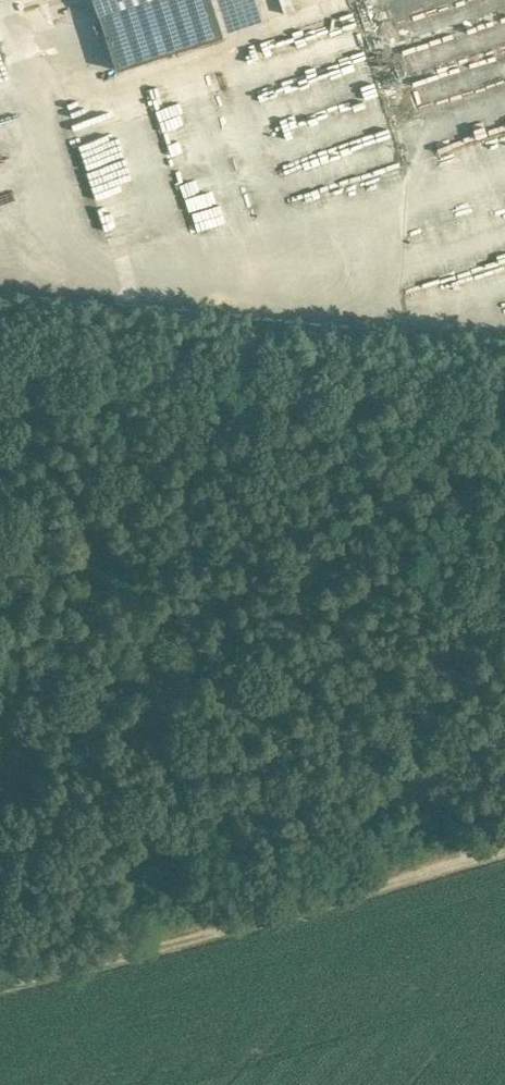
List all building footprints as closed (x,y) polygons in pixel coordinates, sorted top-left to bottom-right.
[(119,70),(224,36),(212,0),(96,0),(119,70)]
